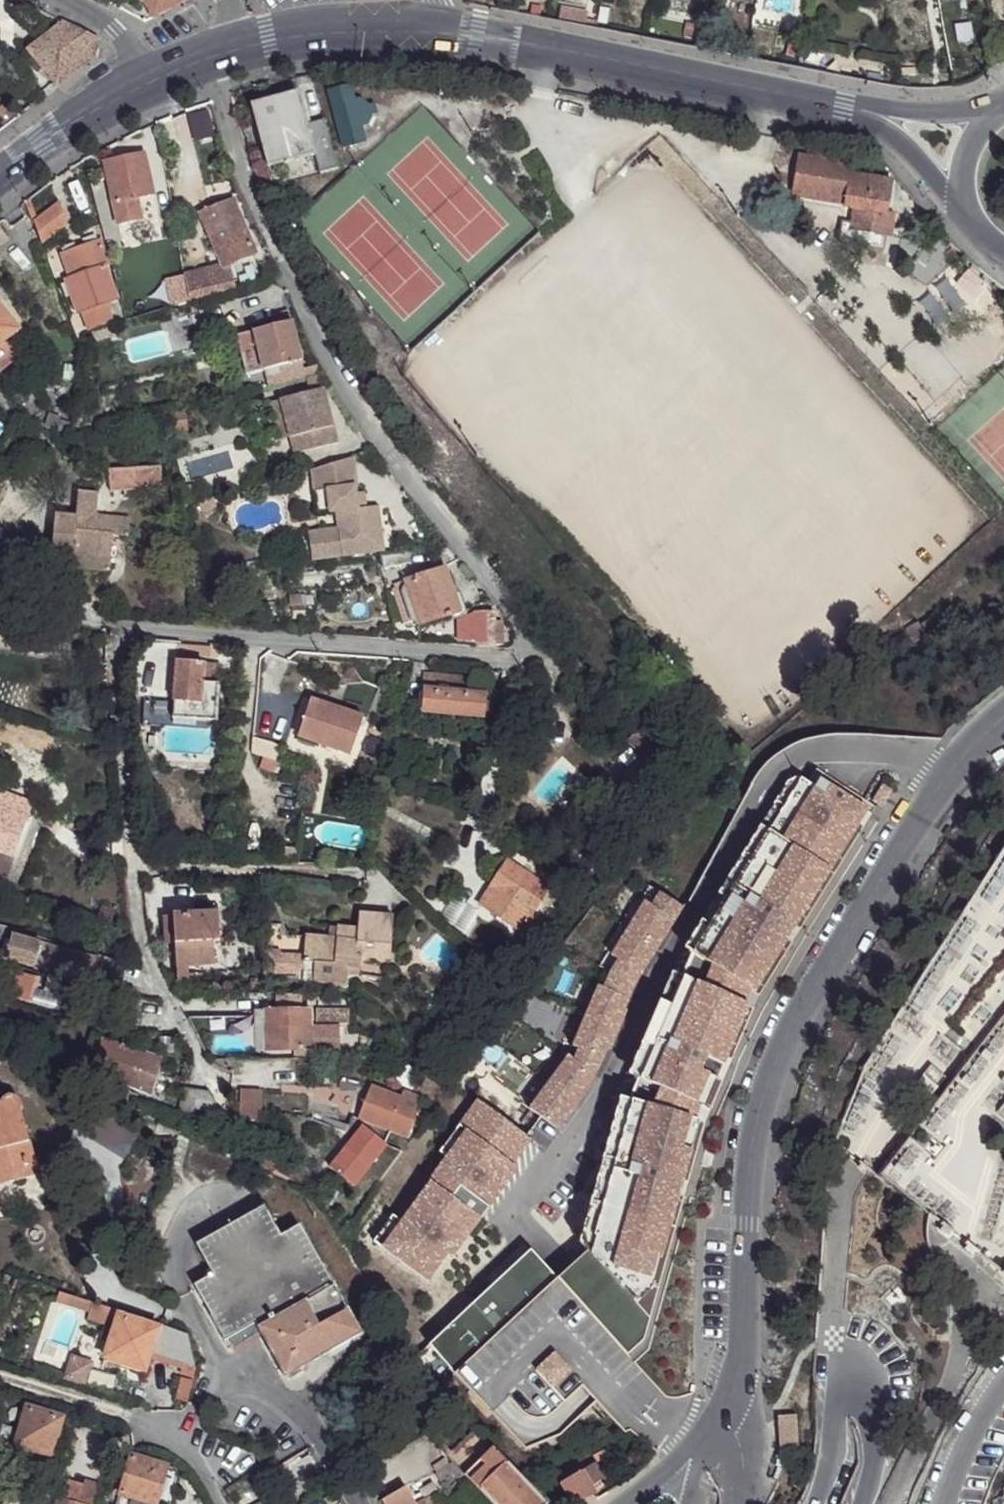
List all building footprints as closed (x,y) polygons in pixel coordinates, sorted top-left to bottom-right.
[(153,19),(189,0),(142,0),(153,19)] [(587,20),(588,13),(561,8),(559,19),(597,26),(597,22),(587,20)] [(27,50),(56,87),(95,58),(98,45),(91,36),(62,22),(27,50)] [(327,92),(343,149),(365,143),(361,127),(367,125),(371,116),(369,106),(360,99),(354,101),(350,86),(327,92)] [(469,89),(467,101),(481,104),(483,92),(469,89)] [(298,94),(252,106),(269,168),(315,155),(298,94)] [(5,127),(20,115),(6,104),(0,110),(0,122),(5,127)] [(737,134),(735,143),(741,145),(744,136),(737,134)] [(816,158),(837,162),(838,156),(817,153),(816,158)] [(144,154),(105,163),(118,223),(141,218),(136,197),(153,193),(144,154)] [(799,156),(792,196),(845,205),(844,208),(854,210),(852,224),(851,230),(885,236),(891,237),(894,215),(887,214),(893,181),(851,174),(853,164),(837,162),(816,158),(799,156)] [(191,304),(235,292),(228,265),(256,253),(232,198),(199,212),(220,265),(184,275),(189,296),(191,304)] [(33,221),(41,244),(66,227),(58,202),(33,221)] [(851,230),(852,224),(843,223),(839,242),(883,249),(885,236),(851,230)] [(9,240),(0,227),(0,247),(9,240)] [(82,312),(89,332),(112,324),(105,304),(116,300),(105,268),(109,266),(101,242),(62,255),(70,279),(67,280),(78,313),(82,312)] [(179,307),(191,304),(189,296),(176,299),(179,307)] [(19,357),(7,341),(21,329),(0,303),(0,372),(19,357)] [(284,384),(318,375),(316,367),(303,370),(292,323),(291,323),(288,312),(274,315),(277,326),(237,336),(246,376),(264,371),(280,368),(284,384)] [(92,332),(95,342),(114,336),(112,327),(92,332)] [(280,368),(264,371),(268,387),(284,384),(280,368)] [(310,388),(322,385),(320,377),(308,380),(310,388)] [(63,388),(57,392),(62,401),(68,397),(63,388)] [(299,453),(337,443),(323,389),(280,400),(290,438),(295,437),(299,453)] [(290,438),(280,400),(266,403),(275,442),(290,438)] [(172,415),(174,431),(187,428),(185,413),(172,415)] [(45,428),(70,434),(71,424),(48,418),(45,428)] [(174,431),(176,440),(189,437),(187,428),(174,431)] [(290,438),(294,454),(299,453),(295,437),(290,438)] [(312,561),(383,551),(377,506),(365,507),(357,508),(355,493),(354,487),(356,486),(353,457),(313,470),(316,492),(328,490),(331,512),(337,511),(339,528),(308,533),(312,561)] [(108,470),(110,492),(162,488),(160,467),(108,470)] [(186,502),(194,501),(191,485),(184,486),(186,502)] [(319,513),(331,512),(328,490),(316,492),(319,513)] [(98,493),(78,491),(76,516),(73,558),(72,568),(110,571),(113,536),(129,537),(130,518),(96,516),(98,493)] [(363,492),(355,493),(357,508),(365,507),(363,492)] [(201,512),(216,508),(213,498),(199,502),(201,512)] [(73,558),(76,516),(55,515),(52,557),(73,558)] [(380,555),(383,568),(409,563),(407,551),(380,555)] [(419,621),(420,624),(451,614),(459,611),(454,598),(445,569),(406,582),(407,585),(394,589),(400,608),(404,607),(408,622),(411,621),(417,622),(419,621)] [(290,596),(291,606),(313,604),(312,597),(306,598),(305,595),(300,596),(300,595),(290,596)] [(459,611),(451,614),(453,621),(464,618),(466,616),(467,613),(462,595),(454,598),(459,611)] [(928,622),(925,617),(919,610),(907,619),(911,623),(918,631),(928,622)] [(476,645),(503,645),(502,621),(494,622),(494,611),(475,612),(475,615),(459,621),(460,640),(476,641),(476,645)] [(139,694),(170,697),(176,643),(145,640),(139,694)] [(219,664),(177,661),(172,719),(215,721),(219,664)] [(425,674),(421,711),(484,717),(487,690),(468,689),(469,678),(425,674)] [(310,699),(299,733),(319,739),(317,744),(351,755),(364,717),(310,699)] [(319,739),(299,733),(297,739),(317,745),(317,744),(319,739)] [(272,743),(269,752),(279,755),(282,746),(272,743)] [(764,831),(830,871),(867,810),(872,813),(876,807),(816,770),(807,784),(797,778),(764,831)] [(873,802),(882,807),(892,792),(882,786),(873,802)] [(5,889),(9,877),(7,876),(29,809),(19,806),(20,803),(10,800),(6,810),(0,808),(0,887),(5,889)] [(771,967),(830,871),(764,831),(690,954),(694,956),(750,990),(767,964),(771,967)] [(297,858),(298,848),(278,847),(277,857),(297,858)] [(508,862),(481,904),(534,939),(525,954),(521,951),(517,956),(531,965),(556,928),(532,913),(540,901),(549,907),(557,894),(508,862)] [(631,987),(681,907),(661,894),(653,907),(646,903),(612,957),(619,961),(611,974),(605,990),(626,998),(631,987)] [(175,944),(177,980),(187,980),(186,966),(215,965),(213,941),(220,941),(218,913),(173,916),(175,944)] [(361,956),(390,959),(393,916),(359,914),(357,929),(337,928),(336,938),(330,937),(306,935),(304,955),(280,955),(280,951),(263,950),(263,963),(274,964),(273,973),(298,973),(298,969),(302,969),(302,981),(304,981),(304,985),(315,985),(315,982),(348,985),(348,976),(355,977),(360,974),(361,956)] [(175,944),(173,916),(162,916),(164,944),(175,944)] [(11,935),(5,960),(92,982),(98,960),(40,945),(40,943),(11,935)] [(566,940),(558,947),(566,955),(574,948),(566,940)] [(744,1004),(750,990),(694,956),(683,978),(744,1004)] [(750,990),(754,993),(771,967),(767,964),(750,990)] [(27,1005),(33,980),(0,971),(0,999),(27,1005)] [(723,1065),(749,1006),(683,978),(678,975),(634,1078),(639,1080),(700,1106),(705,1108),(717,1079),(709,1076),(715,1062),(723,1065)] [(621,1016),(619,1015),(621,1009),(626,998),(605,990),(600,987),(574,1046),(580,1049),(601,1058),(608,1041),(611,1042),(621,1016)] [(231,1052),(231,1058),(310,1056),(310,1051),(312,1051),(312,1050),(320,1050),(319,1028),(339,1028),(349,1028),(349,1009),(316,1009),(317,1028),(312,1028),(312,1008),(264,1009),(264,1011),(254,1012),(254,1016),(230,1016),(231,1037),(250,1036),(251,1045),(249,1052),(231,1052)] [(208,1060),(231,1058),(231,1052),(214,1052),(214,1038),(231,1037),(230,1016),(186,1017),(208,1060)] [(339,1028),(319,1028),(320,1050),(320,1051),(339,1050),(339,1028)] [(102,1040),(91,1074),(150,1093),(160,1059),(129,1048),(131,1040),(123,1038),(120,1046),(102,1040)] [(159,1038),(158,1047),(168,1048),(168,1052),(174,1052),(174,1038),(159,1038)] [(575,1061),(593,1075),(601,1058),(580,1049),(575,1061)] [(568,1114),(591,1082),(589,1081),(593,1075),(575,1061),(569,1057),(530,1109),(555,1127),(562,1117),(566,1112),(568,1114)] [(717,1079),(723,1065),(715,1062),(709,1076),(717,1079)] [(695,1119),(700,1106),(639,1080),(630,1102),(695,1119)] [(330,1168),(353,1187),(387,1146),(384,1144),(391,1132),(408,1138),(416,1116),(423,1119),(430,1108),(421,1102),(422,1099),(403,1091),(400,1098),(371,1087),(350,1137),(353,1138),(330,1168)] [(179,1113),(221,1116),(209,1092),(183,1088),(179,1113)] [(240,1090),(239,1120),(261,1121),(262,1091),(240,1090)] [(44,1173),(43,1171),(41,1171),(39,1161),(41,1161),(40,1159),(34,1160),(21,1112),(22,1108),(21,1104),(19,1099),(15,1097),(10,1096),(7,1096),(3,1099),(0,1104),(0,1185),(44,1173)] [(472,1123),(484,1106),(477,1101),(439,1152),(447,1158),(448,1159),(474,1124),(472,1123)] [(691,1151),(700,1121),(695,1119),(630,1102),(625,1101),(617,1131),(691,1151)] [(437,1188),(480,1219),(488,1208),(481,1202),(491,1189),(498,1194),(517,1168),(513,1165),(532,1141),(484,1106),(472,1123),(474,1124),(448,1159),(447,1158),(429,1182),(437,1188)] [(670,1226),(691,1151),(617,1131),(596,1205),(670,1226)] [(281,1166),(265,1156),(259,1167),(273,1174),(275,1170),(278,1171),(281,1166)] [(437,1188),(429,1182),(418,1197),(419,1198),(426,1203),(437,1188)] [(452,1260),(480,1219),(437,1188),(426,1203),(419,1198),(402,1222),(383,1248),(429,1282),(447,1256),(452,1260)] [(481,1202),(488,1208),(498,1194),(491,1189),(481,1202)] [(653,1288),(670,1226),(596,1205),(584,1248),(587,1251),(636,1304),(653,1288)] [(254,1324),(284,1377),(360,1335),(299,1226),(280,1236),(263,1207),(196,1244),(213,1275),(194,1285),(222,1333),(233,1327),(237,1334),(254,1324)] [(383,1248),(402,1222),(393,1216),(374,1241),(383,1248)] [(454,1374),(557,1279),(530,1250),(438,1336),(446,1344),(421,1367),(439,1389),(454,1374)] [(627,1355),(643,1339),(649,1318),(636,1304),(587,1251),(557,1279),(627,1355)] [(596,1402),(636,1365),(627,1355),(557,1279),(454,1374),(525,1450),(596,1402)] [(59,1292),(56,1302),(66,1305),(69,1295),(59,1292)] [(69,1295),(66,1305),(90,1312),(92,1303),(69,1295)] [(180,1373),(194,1378),(196,1368),(188,1335),(159,1325),(158,1328),(119,1315),(120,1312),(92,1303),(90,1312),(88,1319),(108,1326),(110,1320),(117,1322),(105,1358),(121,1363),(144,1370),(145,1371),(150,1354),(183,1364),(180,1373)] [(233,1327),(222,1333),(226,1340),(237,1334),(233,1327)] [(421,1367),(446,1344),(438,1336),(414,1358),(421,1367)] [(64,1380),(86,1387),(93,1363),(72,1356),(64,1380)] [(121,1363),(117,1374),(140,1382),(144,1370),(121,1363)] [(177,1398),(188,1401),(193,1382),(182,1379),(177,1398)] [(63,1418),(27,1407),(16,1445),(52,1456),(63,1418)] [(799,1447),(797,1415),(783,1416),(785,1448),(799,1447)] [(492,1503),(547,1503),(493,1449),(464,1476),(465,1476),(492,1503)] [(607,1449),(594,1457),(597,1462),(611,1455),(607,1449)] [(120,1494),(154,1503),(156,1503),(167,1466),(131,1456),(120,1494)] [(432,1467),(437,1473),(449,1465),(445,1459),(432,1467)] [(435,1475),(446,1491),(465,1476),(464,1476),(452,1463),(449,1465),(437,1473),(435,1475)] [(573,1503),(596,1491),(593,1485),(605,1478),(597,1463),(561,1483),(573,1503)] [(63,1499),(81,1503),(99,1503),(105,1486),(85,1480),(84,1485),(68,1481),(63,1499)] [(439,1492),(438,1493),(433,1484),(420,1493),(425,1501),(420,1503),(446,1503),(439,1492)] [(384,1503),(416,1503),(406,1487),(382,1501),(384,1503)]
